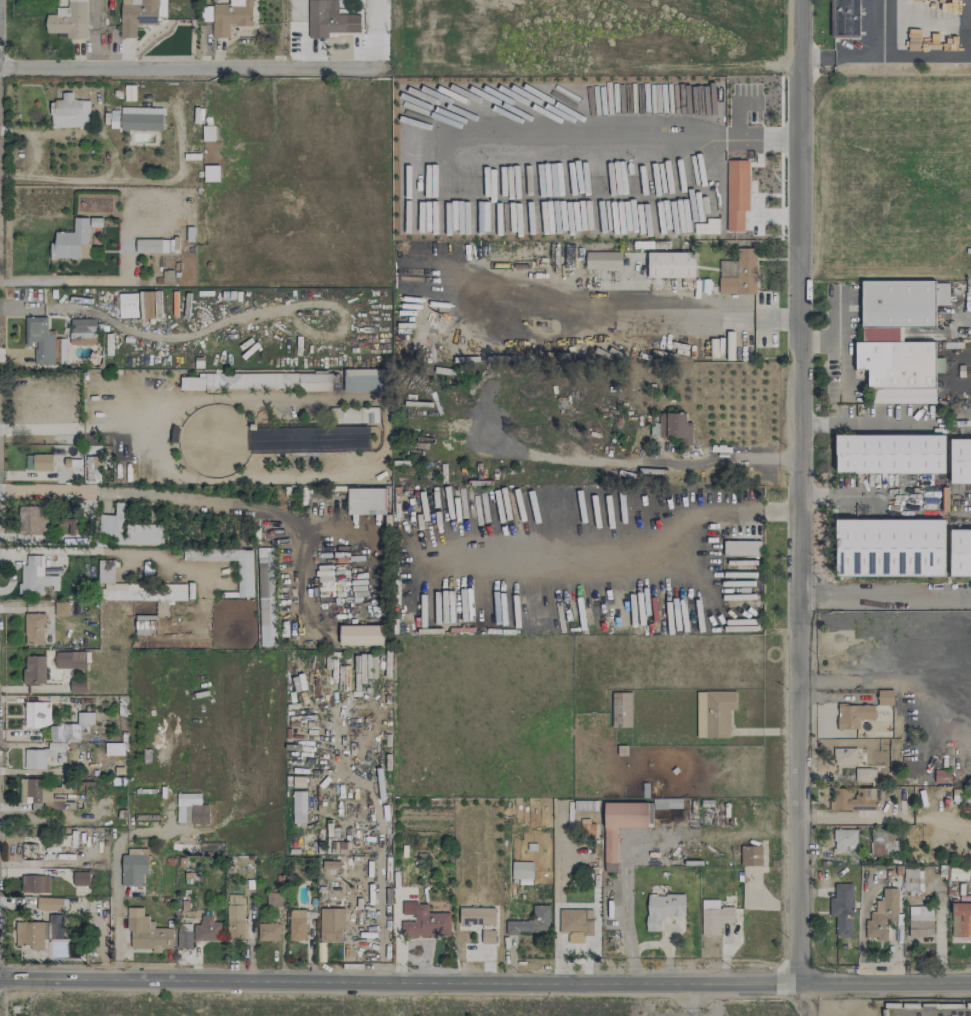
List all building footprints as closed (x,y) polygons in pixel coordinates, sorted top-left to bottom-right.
[(86,0),(67,0),(67,7),(56,7),(56,15),(46,15),(45,33),(57,33),(57,38),(86,39),(86,0)] [(120,38),(135,38),(136,24),(158,25),(158,0),(121,0),(120,38)] [(252,0),(229,0),(228,4),(213,4),(212,38),(229,38),(229,25),(252,26),(252,0)] [(361,33),(361,29),(370,29),(370,18),(361,18),(361,14),(338,14),(338,7),(326,8),(326,0),(307,0),(308,38),(328,38),(328,33),(361,33)] [(89,126),(89,100),(73,100),(73,92),(62,92),(62,101),(50,101),(50,127),(89,126)] [(162,130),(162,108),(121,107),(121,130),(162,130)] [(110,109),(110,128),(120,129),(120,110),(110,109)] [(744,232),(744,211),(748,211),(749,160),(727,160),(726,232),(744,232)] [(218,181),(218,165),(204,165),(204,181),(218,181)] [(55,232),(54,242),(50,242),(49,258),(80,258),(81,244),(88,245),(88,218),(74,218),(73,233),(55,232)] [(755,294),(756,248),(737,248),(737,278),(718,278),(718,294),(755,294)] [(621,252),(586,252),(585,269),(621,269),(621,252)] [(694,277),(694,252),(647,252),(648,278),(694,277)] [(935,404),(936,342),(902,342),(902,327),(935,327),(936,305),(948,305),(948,281),(862,281),(861,342),(855,342),(855,370),(869,370),(869,403),(935,404)] [(156,291),(139,292),(140,319),(157,318),(156,291)] [(119,318),(138,317),(137,300),(118,301),(119,318)] [(25,317),(25,344),(35,344),(35,364),(65,364),(65,339),(54,339),(54,330),(47,330),(47,317),(25,317)] [(70,345),(96,344),(96,319),(69,319),(70,345)] [(197,374),(197,377),(181,377),(181,390),(332,389),(332,373),(197,374)] [(344,391),(382,392),(382,375),(361,375),(361,377),(352,377),(351,387),(344,387),(344,391)] [(379,407),(334,409),(335,424),(379,422),(379,407)] [(692,446),(691,423),(686,423),(686,413),(658,413),(659,438),(679,437),(679,446),(692,446)] [(369,451),(369,426),(251,428),(251,453),(369,451)] [(945,436),(837,434),(837,472),(944,474),(945,436)] [(949,439),(950,484),(970,483),(970,439),(949,439)] [(52,471),(52,454),(25,454),(25,471),(52,471)] [(386,489),(347,488),(347,514),(385,515),(386,489)] [(163,545),(163,525),(123,524),(123,502),(115,502),(115,515),(100,515),(99,534),(113,534),(113,544),(163,545)] [(74,535),(74,519),(62,519),(62,535),(74,535)] [(945,520),(837,519),(836,576),(944,576),(945,520)] [(950,529),(949,576),(970,576),(970,530),(950,529)] [(724,555),(760,556),(761,541),(725,541),(724,555)] [(273,548),(258,549),(260,646),(276,645),(273,548)] [(252,597),(252,550),(183,551),(183,561),(237,560),(237,597),(252,597)] [(58,576),(43,576),(44,556),(26,555),(26,565),(19,565),(19,594),(42,594),(42,588),(58,588),(58,576)] [(99,583),(115,583),(114,562),(98,562),(99,583)] [(186,585),(100,585),(100,600),(156,600),(156,617),(167,617),(167,602),(185,602),(186,585)] [(68,602),(54,602),(54,616),(68,616),(68,602)] [(44,644),(43,613),(24,614),(25,645),(44,644)] [(135,635),(156,635),(156,616),(135,615),(135,635)] [(383,625),(339,626),(340,645),(384,645),(383,625)] [(45,657),(24,656),(23,685),(44,686),(45,657)] [(70,692),(85,693),(86,679),(70,679),(70,692)] [(893,705),(893,690),(878,690),(878,705),(893,705)] [(729,738),(729,710),(734,710),(735,692),(696,691),(696,737),(729,738)] [(631,693),(621,693),(621,727),(631,727),(631,693)] [(25,727),(49,727),(49,702),(25,702),(25,727)] [(836,729),(859,730),(859,720),(873,720),(874,706),(837,704),(836,729)] [(93,712),(77,712),(77,724),(49,725),(49,739),(76,738),(76,732),(85,731),(85,725),(94,725),(93,712)] [(45,769),(45,757),(53,757),(53,749),(65,750),(65,743),(48,743),(48,750),(22,749),(22,769),(45,769)] [(123,743),(105,743),(105,755),(124,755),(123,743)] [(856,748),(834,748),(834,764),(856,765),(856,748)] [(830,810),(876,810),(876,799),(883,800),(883,788),(873,788),(873,769),(855,768),(855,788),(830,787),(830,810)] [(950,783),(950,770),(934,770),(934,783),(950,783)] [(19,803),(43,803),(43,809),(74,809),(74,800),(51,800),(51,785),(43,785),(43,779),(19,779),(19,803)] [(305,792),(293,791),(293,824),(304,825),(305,792)] [(176,823),(208,824),(208,804),(200,804),(201,794),(177,793),(176,823)] [(681,798),(653,798),(654,808),(681,808),(681,798)] [(933,810),(948,809),(948,801),(933,801),(933,810)] [(648,803),(604,802),(604,872),(616,872),(617,827),(647,828),(648,803)] [(856,830),(834,829),(833,853),(845,853),(845,846),(856,846),(856,830)] [(870,830),(871,854),(898,853),(898,840),(893,840),(893,829),(870,830)] [(762,845),(741,845),(740,866),(761,866),(762,845)] [(142,886),(142,874),(147,874),(148,850),(122,850),(121,886),(142,886)] [(532,884),(532,861),(512,862),(512,879),(519,879),(519,884),(532,884)] [(928,883),(929,870),(904,868),(903,892),(922,893),(922,883),(928,883)] [(89,872),(73,872),(73,886),(89,886),(89,872)] [(21,875),(21,893),(49,893),(49,875),(21,875)] [(852,884),(834,884),(834,898),(829,898),(829,916),(835,916),(835,936),(853,936),(853,898),(852,898),(852,884)] [(866,939),(887,939),(887,921),(897,922),(897,904),(901,904),(902,889),(883,889),(882,900),(875,900),(875,912),(867,911),(866,939)] [(266,906),(283,906),(283,893),(266,893),(266,906)] [(226,895),(227,940),(245,940),(245,895),(226,895)] [(645,931),(660,931),(661,917),(684,917),(685,895),(646,895),(645,931)] [(62,910),(63,899),(37,898),(37,909),(62,910)] [(720,935),(720,923),(734,923),(734,907),(719,907),(719,900),(702,900),(701,935),(720,935)] [(951,903),(951,936),(970,936),(970,903),(951,903)] [(450,935),(449,913),(428,913),(427,904),(415,904),(415,921),(401,921),(401,936),(450,935)] [(549,931),(549,905),(532,905),(532,920),(505,921),(505,936),(518,935),(518,931),(549,931)] [(932,937),(933,906),(909,906),(908,936),(932,937)] [(172,949),(173,928),(154,928),(154,919),(143,918),(143,908),(127,907),(126,930),(131,930),(131,948),(152,949),(152,953),(161,953),(161,949),(172,949)] [(494,925),(495,908),(459,907),(459,924),(494,925)] [(343,908),(319,909),(320,942),(344,942),(343,908)] [(289,940),(305,940),(305,909),(288,910),(289,940)] [(559,909),(559,935),(593,935),(593,909),(559,909)] [(62,939),(63,915),(49,914),(49,939),(62,939)] [(193,940),(220,941),(220,922),(213,922),(213,916),(200,915),(200,928),(193,927),(193,940)] [(15,945),(31,945),(31,950),(44,950),(43,940),(48,939),(47,922),(14,922),(15,945)] [(257,940),(279,941),(279,924),(258,924),(257,940)] [(192,949),(192,925),(177,925),(177,948),(192,949)] [(481,943),(495,944),(495,930),(482,930),(481,943)]
